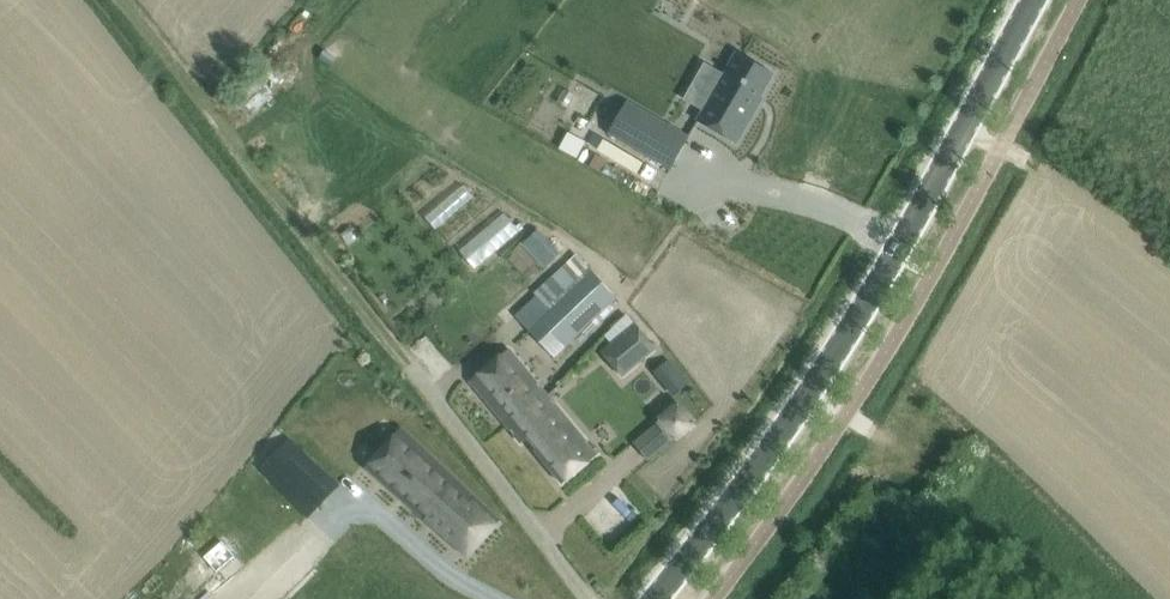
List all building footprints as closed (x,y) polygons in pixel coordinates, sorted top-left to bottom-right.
[(703,110),(697,120),(736,143),(758,104),(756,103),(774,73),(736,52),(724,73),(722,77),(723,78),(713,94),(712,93),(703,110)] [(624,106),(609,133),(671,168),(687,142),(624,106)] [(475,269),(521,231),(504,211),(458,248),(475,269)] [(550,237),(537,249),(552,264),(564,253),(550,237)] [(537,317),(527,327),(554,356),(564,346),(617,296),(590,267),(537,317)] [(656,348),(636,323),(602,351),(623,375),(656,348)] [(598,454),(561,409),(509,347),(470,380),(522,442),(529,436),(539,447),(535,449),(563,482),(598,454)] [(660,420),(634,442),(648,459),(674,437),(675,438),(695,422),(679,403),(659,419),(660,420)] [(402,426),(366,466),(468,555),(501,520),(402,426)] [(217,570),(235,554),(222,539),(204,555),(217,570)]
